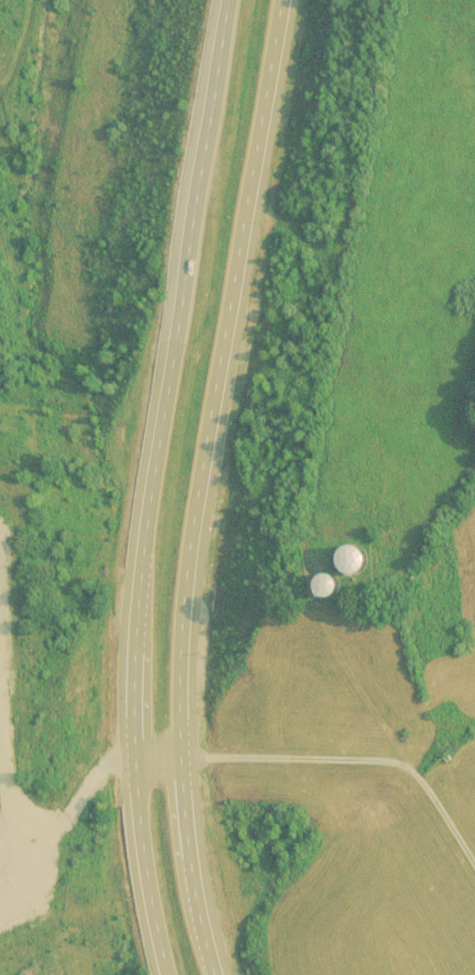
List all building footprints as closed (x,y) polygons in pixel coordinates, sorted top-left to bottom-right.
[(354,579),(368,566),(352,550),(338,562),(354,579)] [(328,602),(342,593),(331,576),(317,585),(328,602)]
